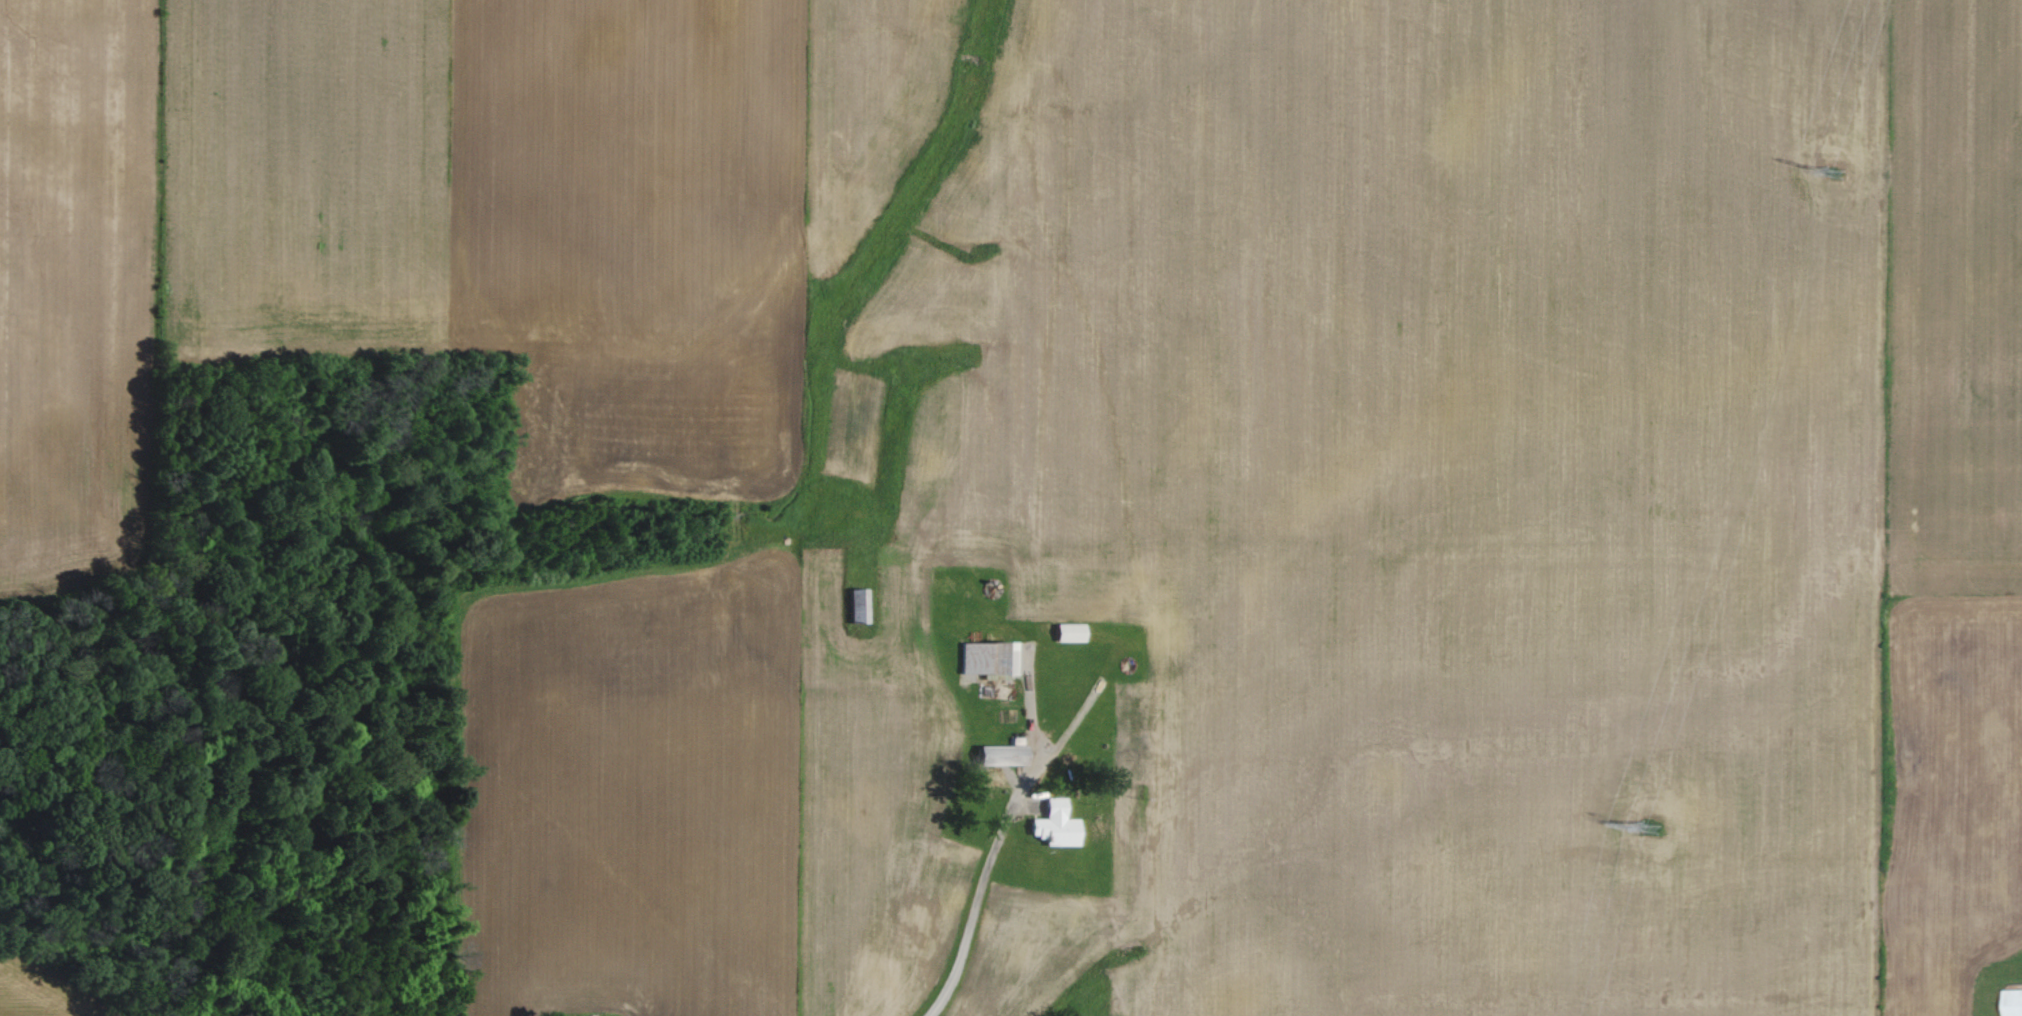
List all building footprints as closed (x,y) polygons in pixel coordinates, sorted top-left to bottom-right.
[(853,624),(870,624),(869,590),(852,591),(853,624)] [(1087,625),(1059,625),(1059,642),(1087,643),(1087,625)] [(963,674),(1018,676),(1019,644),(964,643),(963,674)] [(1028,746),(982,747),(982,767),(1029,766),(1028,746)] [(1081,847),(1081,820),(1068,820),(1068,799),(1048,799),(1048,819),(1034,819),(1034,840),(1047,840),(1047,847),(1081,847)] [(2000,990),(2000,1015),(2021,1015),(2021,990),(2000,990)]
